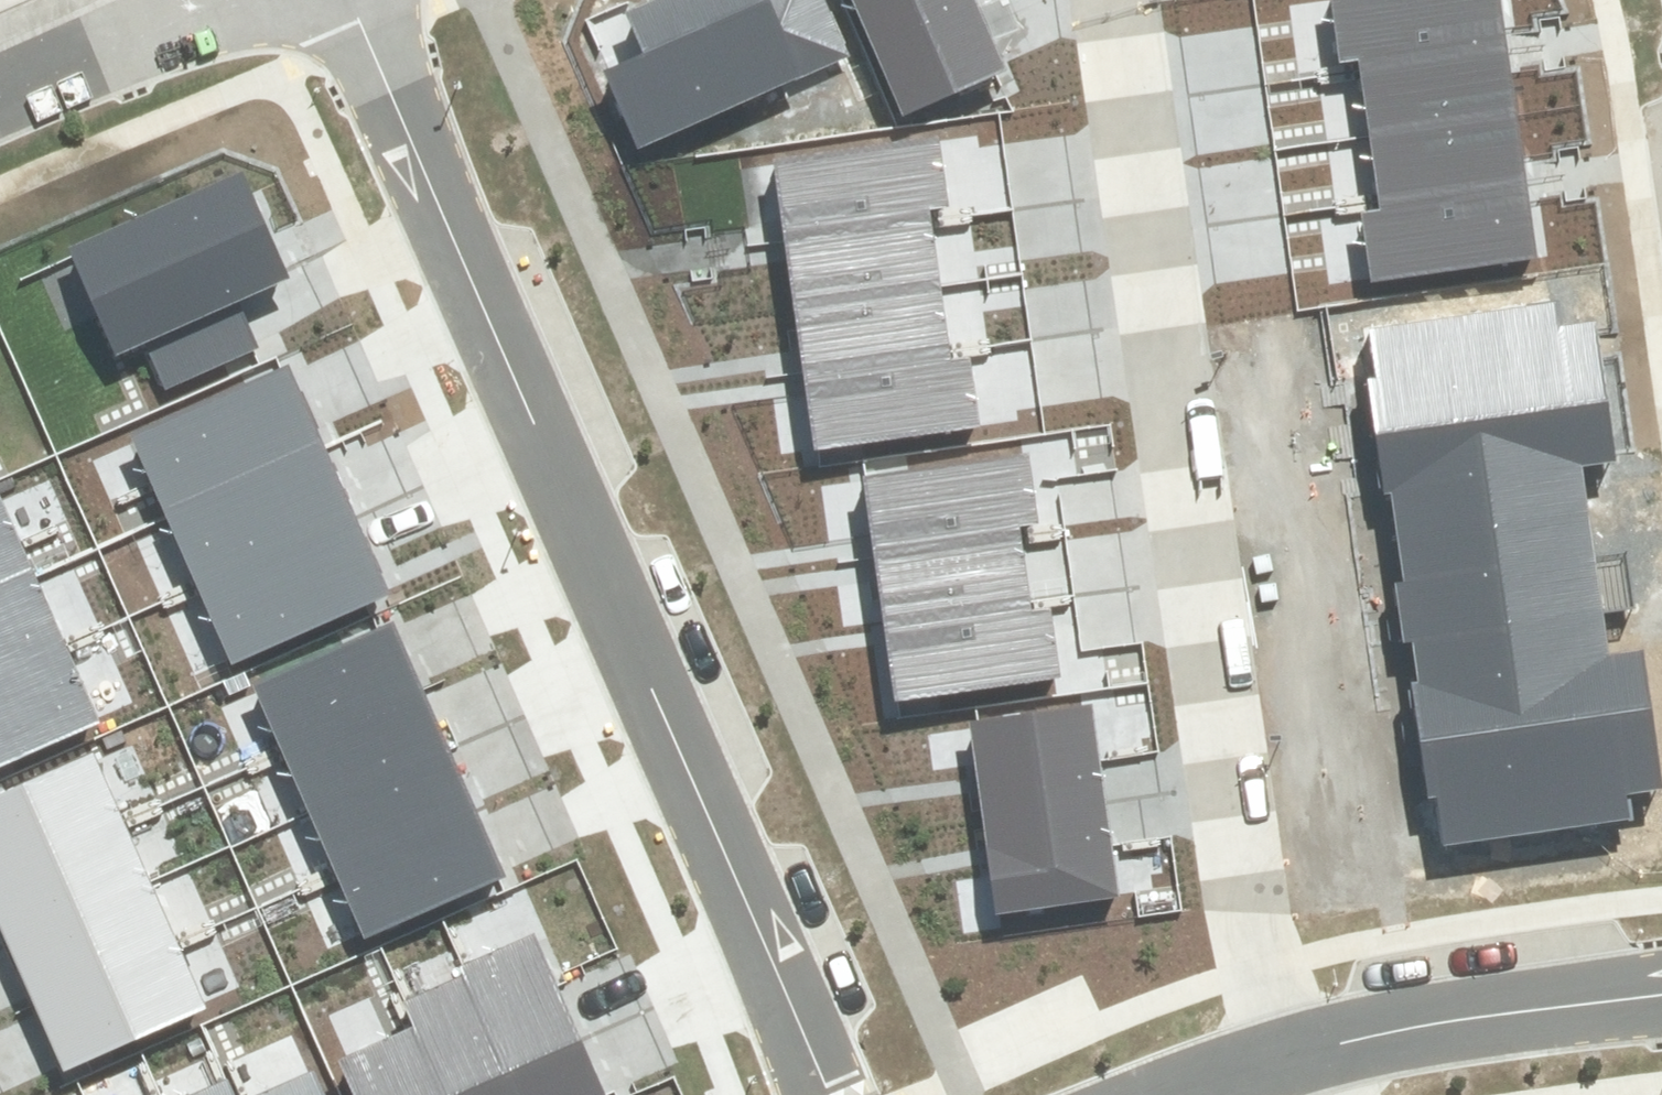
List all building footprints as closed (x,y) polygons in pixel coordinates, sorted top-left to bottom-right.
[(607,72),(638,146),(851,57),(826,0),(647,0),(629,7),(649,54),(607,72)] [(901,114),(1006,70),(976,0),(852,0),(901,114)] [(1340,62),(1358,60),(1360,71),(1508,50),(1507,39),(1501,0),(1331,0),(1340,62)] [(1510,61),(1508,50),(1360,71),(1369,136),(1518,115),(1510,61)] [(1369,136),(1378,201),(1527,180),(1525,169),(1518,115),(1369,136)] [(783,225),(785,236),(932,217),(931,207),(948,204),(940,138),(775,159),(783,225)] [(145,345),(164,389),(254,350),(260,347),(238,298),(288,276),(278,255),(242,172),(69,247),(117,357),(145,345)] [(1371,282),(1538,259),(1529,192),(1527,180),(1378,201),(1379,209),(1361,212),(1371,282)] [(794,305),(941,286),(932,217),(785,236),(787,254),(794,305)] [(802,369),(950,350),(941,286),(794,305),(801,359),(802,369)] [(1376,377),(1366,378),(1372,418),(1374,431),(1605,399),(1597,346),(1594,320),(1560,324),(1557,302),(1369,328),(1376,377)] [(812,447),(980,426),(971,357),(951,359),(950,350),(802,369),(804,385),(812,447)] [(131,435),(163,510),(321,441),(314,425),(288,366),(281,370),(131,435)] [(1399,539),(1589,513),(1584,477),(1583,466),(1613,462),(1605,399),(1374,431),(1375,443),(1382,495),(1393,493),(1399,539)] [(197,586),(355,518),(330,461),(321,441),(163,510),(197,586)] [(872,539),(874,552),(1022,534),(1021,526),(1038,523),(1029,456),(864,477),(872,539)] [(33,570),(0,493),(0,584),(33,570)] [(1412,641),(1603,615),(1594,546),(1589,513),(1399,539),(1405,579),(1394,581),(1400,627),(1402,642),(1412,641)] [(231,663),(388,594),(382,581),(355,518),(197,586),(231,663)] [(882,619),(1030,600),(1022,534),(874,552),(876,574),(882,619)] [(65,645),(33,570),(0,584),(0,673),(65,645)] [(892,700),(1061,679),(1052,606),(1031,609),(1030,600),(882,619),(885,641),(892,700)] [(1419,741),(1651,710),(1643,650),(1609,655),(1607,642),(1603,615),(1412,641),(1418,681),(1411,682),(1418,732),(1419,741)] [(393,623),(253,683),(282,750),(422,689),(415,674),(393,623)] [(100,725),(65,645),(0,673),(0,767),(100,725)] [(282,750),(309,812),(449,752),(428,704),(422,689),(282,750)] [(979,783),(983,818),(1105,802),(1093,706),(971,721),(979,783)] [(1630,794),(1661,790),(1659,771),(1651,710),(1419,741),(1420,750),(1427,800),(1436,798),(1442,847),(1634,821),(1630,794)] [(309,812),(336,873),(475,812),(470,799),(449,752),(309,812)] [(123,819),(95,755),(0,796),(0,872),(123,819)] [(1105,802),(983,818),(988,854),(995,913),(1118,898),(1105,802)] [(336,873),(365,939),(505,879),(481,825),(475,812),(336,873)] [(151,883),(123,819),(0,872),(0,927),(8,944),(151,883)] [(34,1005),(177,944),(151,883),(8,944),(34,1005)] [(537,932),(462,963),(467,975),(507,1072),(582,1041),(562,993),(559,985),(537,932)] [(63,1072),(206,1010),(177,944),(34,1005),(63,1072)] [(507,1072),(467,975),(403,1001),(414,1027),(442,1094),(517,1094),(507,1072)] [(338,1058),(353,1094),(442,1094),(414,1027),(338,1058)] [(600,1084),(582,1041),(507,1072),(517,1094),(605,1094),(600,1084)] [(313,1071),(257,1094),(324,1094),(313,1071)] [(228,1080),(194,1094),(234,1094),(228,1080)]
